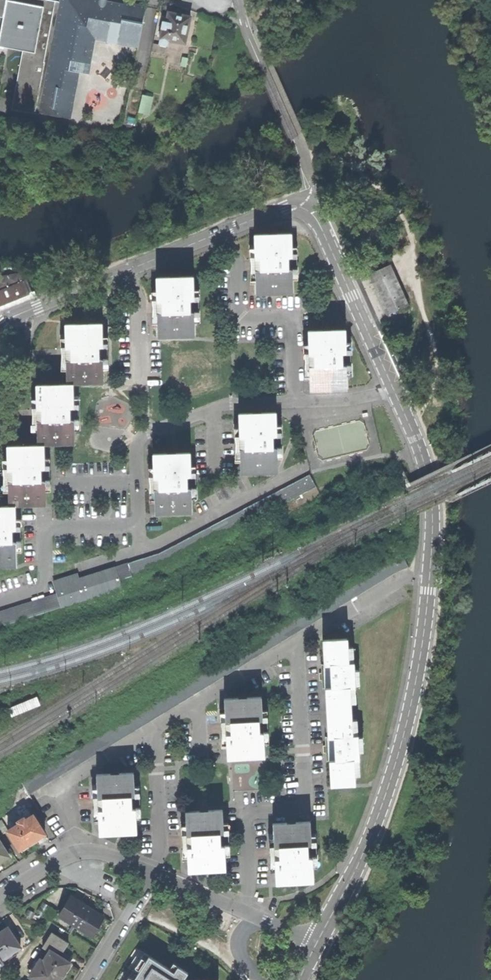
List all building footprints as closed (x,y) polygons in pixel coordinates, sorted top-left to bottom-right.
[(8,0),(5,17),(0,44),(0,47),(18,50),(25,51),(37,54),(45,7),(8,0)] [(5,17),(8,0),(0,0),(0,16),(5,17)] [(8,0),(45,7),(37,54),(25,51),(21,74),(18,89),(14,109),(14,110),(39,115),(39,112),(60,2),(51,0),(8,0)] [(60,2),(39,112),(71,118),(80,72),(90,74),(96,40),(137,48),(145,6),(124,2),(123,4),(106,1),(105,6),(97,5),(98,0),(60,0),(60,2)] [(160,44),(167,45),(168,40),(185,44),(191,17),(180,15),(169,12),(167,22),(163,22),(162,28),(163,28),(160,44)] [(14,73),(21,74),(25,51),(18,50),(14,73)] [(7,108),(14,109),(18,89),(11,87),(7,108)] [(139,112),(149,114),(153,97),(143,95),(139,112)] [(81,156),(88,157),(89,149),(82,149),(81,156)] [(257,294),(271,294),(271,291),(279,291),(279,294),(294,293),(293,269),(289,269),(289,257),(292,257),(292,233),(277,233),(277,236),(269,236),(269,234),(255,234),(256,258),(260,257),(261,265),(261,270),(256,270),(257,294)] [(388,314),(408,305),(390,264),(369,273),(379,294),(388,314)] [(33,295),(24,272),(2,276),(0,277),(0,308),(2,308),(33,295)] [(181,337),(196,337),(195,313),(191,313),(191,301),(195,301),(194,277),(180,277),(180,280),(171,280),(171,277),(157,278),(157,302),(162,302),(162,308),(162,314),(158,314),(158,338),(172,338),(172,335),(181,335),(181,337)] [(66,358),(67,384),(74,384),(81,384),(81,381),(91,381),(91,384),(104,384),(104,358),(100,358),(100,347),(103,347),(102,322),(89,322),(89,326),(81,327),(81,323),(65,323),(66,347),(72,347),(72,353),(73,358),(66,358)] [(323,329),(309,329),(310,354),(315,354),(315,360),(315,366),(310,366),(311,390),(325,390),(325,387),(333,387),(334,390),(348,389),(347,365),(343,365),(343,354),(347,354),(346,329),(332,329),(332,332),(323,332),(323,329)] [(39,420),(39,445),(45,445),(53,445),(53,442),(62,442),(62,444),(75,444),(75,420),(71,420),(71,408),(74,408),(74,384),(67,384),(60,384),(60,386),(52,386),(52,384),(38,384),(38,407),(44,407),(44,414),(44,419),(39,420)] [(265,473),(279,472),(278,448),(273,448),(273,436),(278,436),(277,413),(263,413),(263,416),(255,416),(255,414),(240,414),(241,437),(246,437),(246,444),(246,449),(241,449),(242,473),(256,473),(256,470),(265,470),(265,473)] [(370,448),(363,420),(315,432),(320,455),(330,452),(331,457),(370,448)] [(10,482),(10,506),(16,506),(24,506),(24,503),(33,503),(33,505),(46,505),(46,480),(41,481),(41,469),(45,469),(45,445),(39,445),(32,445),(32,448),(23,448),(22,445),(8,446),(9,470),(14,470),(15,476),(15,481),(10,482)] [(179,513),(193,513),(192,489),(188,489),(187,476),(192,476),(191,454),(177,454),(177,456),(168,457),(168,454),(154,455),(155,479),(159,478),(159,484),(159,490),(155,490),(156,514),(170,514),(170,511),(179,511),(179,513)] [(316,487),(310,475),(162,553),(80,579),(79,574),(54,581),(58,593),(0,611),(0,627),(122,588),(120,580),(165,566),(316,487)] [(18,566),(18,542),(13,542),(13,530),(17,531),(16,506),(10,506),(2,506),(2,508),(0,508),(0,564),(4,564),(4,566),(18,566)] [(327,687),(328,712),(352,711),(351,686),(356,686),(355,662),(349,662),(348,638),(324,639),(325,664),(331,663),(332,674),(333,687),(327,687)] [(251,756),(265,755),(264,733),(259,733),(258,720),(263,720),(261,696),(247,697),(247,700),(238,700),(238,698),(224,700),(226,721),(231,721),(231,726),(232,733),(227,734),(229,758),(242,757),(242,754),(251,754),(251,756)] [(332,785),(356,783),(354,758),(360,757),(359,735),(353,735),(352,711),(328,712),(330,737),(336,737),(336,749),(337,759),(331,760),(332,785)] [(124,833),(138,832),(137,808),(133,808),(132,796),(136,796),(136,772),(121,773),(121,776),(113,777),(113,774),(98,774),(99,798),(104,798),(105,804),(105,810),(100,810),(101,834),(115,833),(115,830),(124,830),(124,833)] [(213,870),(227,869),(225,845),(221,846),(220,833),(225,832),(223,809),(210,810),(210,812),(200,812),(200,810),(187,811),(188,835),(193,834),(194,842),(194,847),(189,847),(190,871),(203,870),(203,867),(213,866),(213,870)] [(33,842),(47,833),(34,814),(26,819),(25,817),(18,821),(20,823),(9,830),(21,849),(33,842)] [(298,882),(312,882),(312,857),(307,857),(307,845),(311,845),(310,821),(297,821),(297,824),(288,825),(288,822),(274,822),(275,846),(280,846),(281,854),(281,859),(275,859),(276,884),(289,883),(290,880),(298,880),(298,882)] [(10,856),(0,840),(0,863),(10,856)] [(72,895),(59,914),(75,925),(88,905),(81,901),(72,895)] [(96,910),(88,905),(75,925),(91,934),(104,915),(96,910)] [(1,960),(20,947),(7,927),(0,932),(0,959),(1,960)] [(67,943),(51,933),(42,947),(49,952),(42,962),(40,960),(30,976),(36,979),(57,979),(58,979),(59,979),(63,974),(65,970),(64,969),(68,962),(55,955),(58,949),(62,951),(67,943)] [(119,979),(215,979),(215,973),(186,974),(183,971),(186,965),(171,955),(168,961),(147,947),(143,953),(139,950),(132,960),(137,963),(131,972),(127,969),(119,979)]
